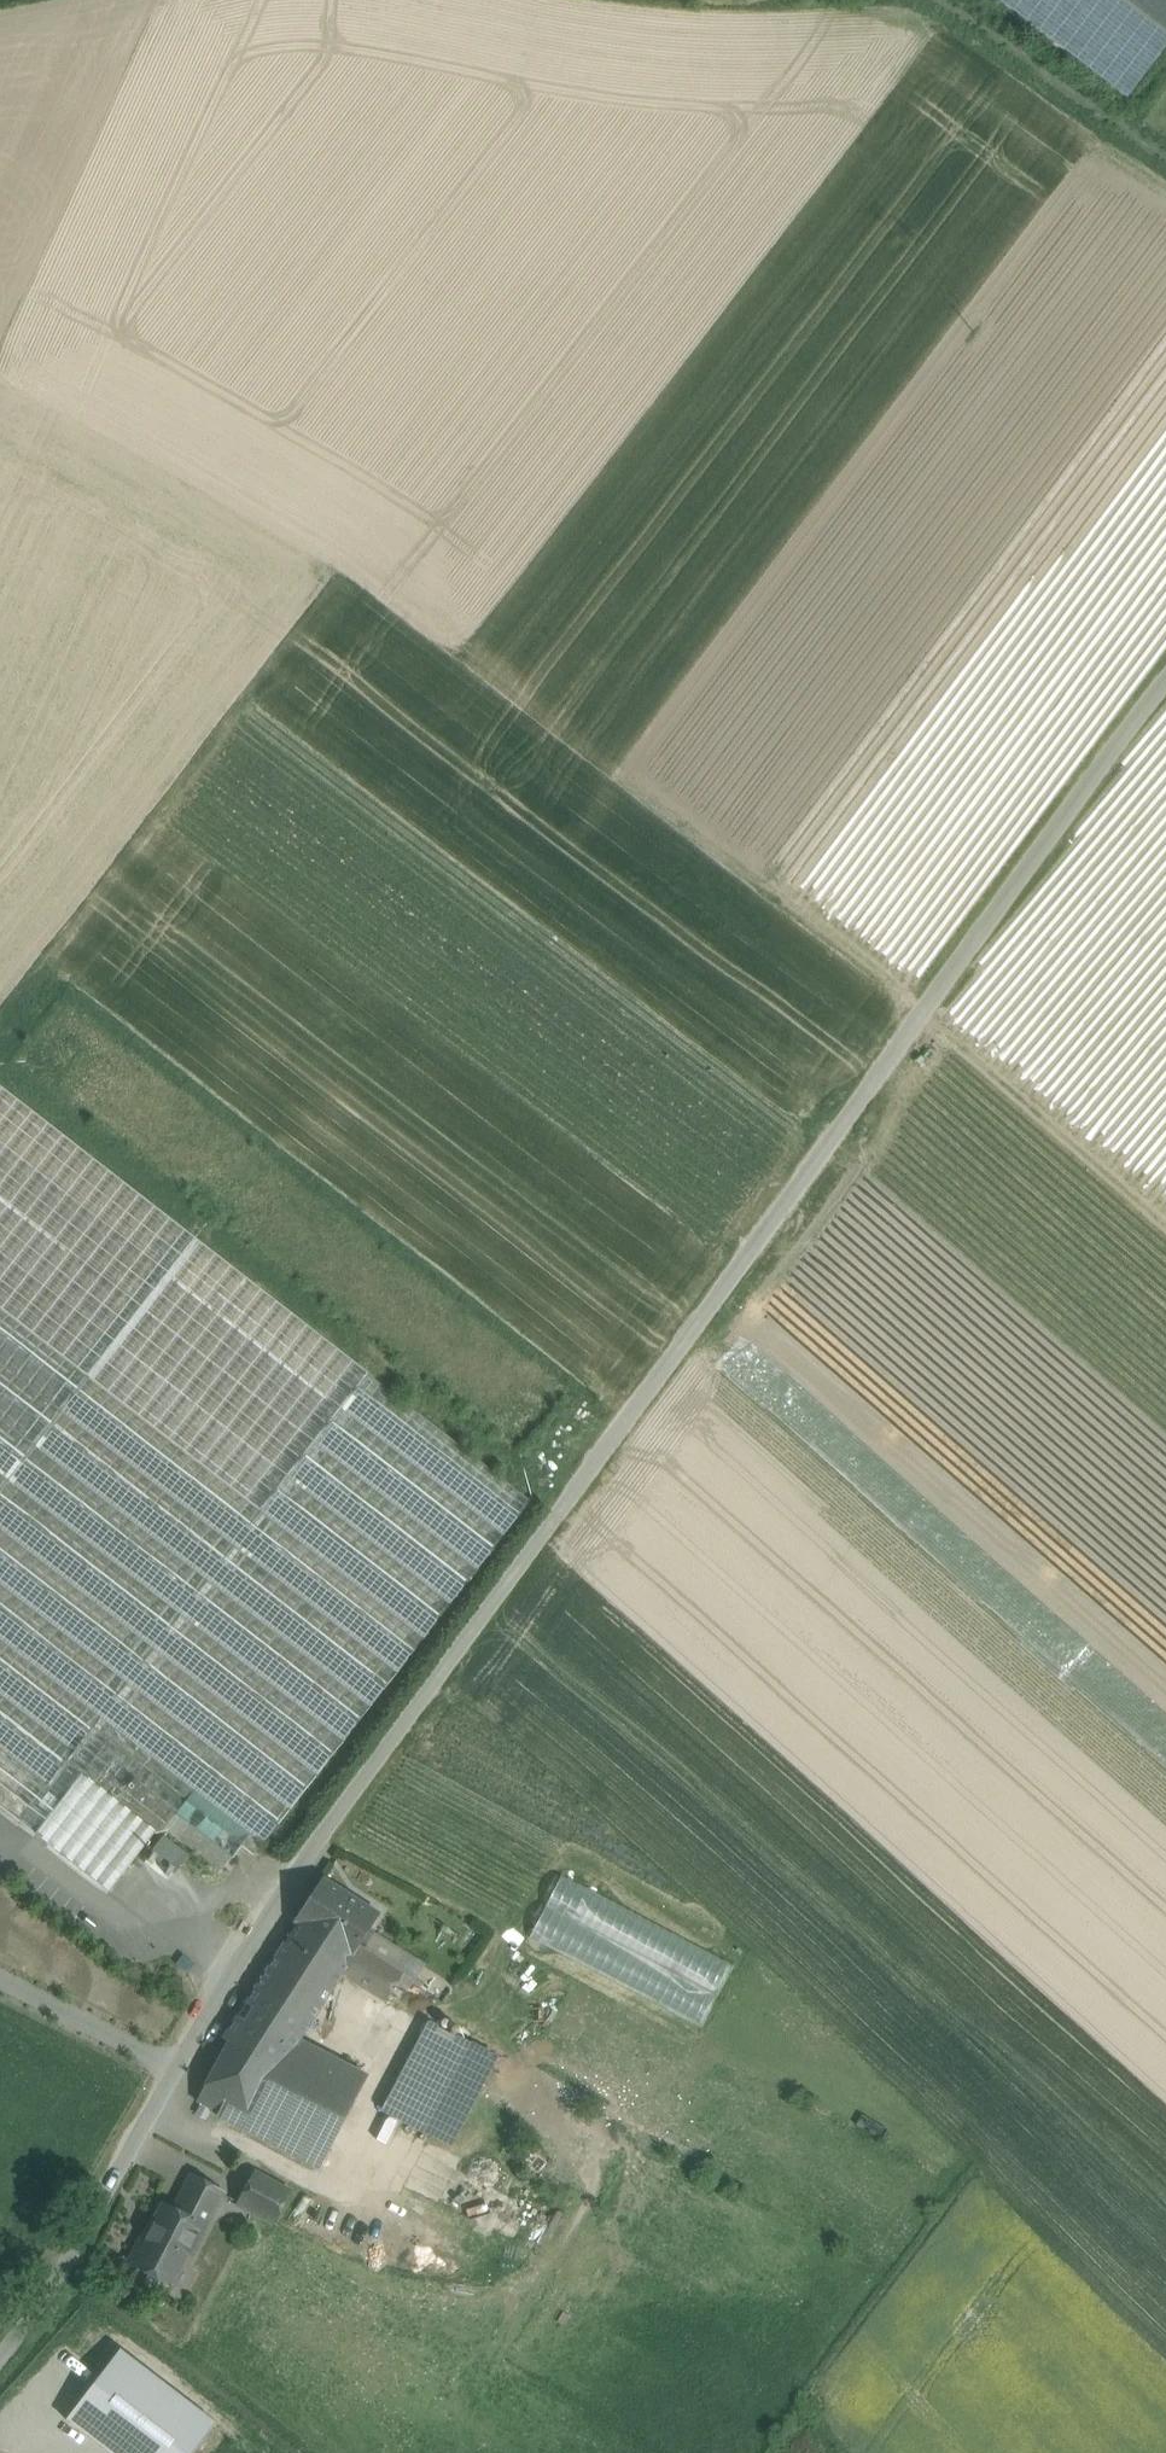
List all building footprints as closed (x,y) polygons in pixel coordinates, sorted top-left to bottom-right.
[(1122,84),(1165,26),(1165,0),(1010,0),(1122,84)] [(0,1087),(0,1806),(35,1834),(109,1892),(155,1833),(160,1836),(165,1829),(194,1791),(262,1844),(530,1502),(368,1375),(369,1374),(0,1087)] [(262,1844),(194,1791),(165,1829),(221,1872),(242,1846),(254,1855),(262,1844)] [(171,1868),(185,1852),(165,1834),(151,1850),(171,1868)] [(705,2024),(735,1961),(560,1876),(530,1938),(705,2024)] [(379,1917),(324,1882),(299,1921),(300,1922),(354,1956),(361,1946),(379,1917)] [(300,1922),(223,2039),(228,2043),(281,2070),(299,2042),(343,1974),(354,1956),(300,1922)] [(403,1973),(361,1946),(354,1956),(343,1974),(352,1980),(351,1982),(385,2003),(403,1973)] [(428,2022),(382,2109),(423,2131),(469,2044),(428,2022)] [(281,2070),(228,2043),(197,2102),(218,2113),(217,2116),(317,2168),(365,2076),(299,2042),(281,2070)] [(288,2192),(255,2174),(239,2205),(272,2222),(288,2192)] [(223,2194),(191,2177),(184,2192),(215,2209),(223,2194)] [(184,2192),(173,2212),(163,2206),(144,2242),(143,2242),(139,2243),(131,2260),(133,2265),(149,2274),(159,2271),(160,2268),(176,2276),(201,2228),(204,2230),(215,2209),(184,2192)] [(115,2452),(197,2452),(221,2419),(120,2348),(69,2421),(115,2452)]
